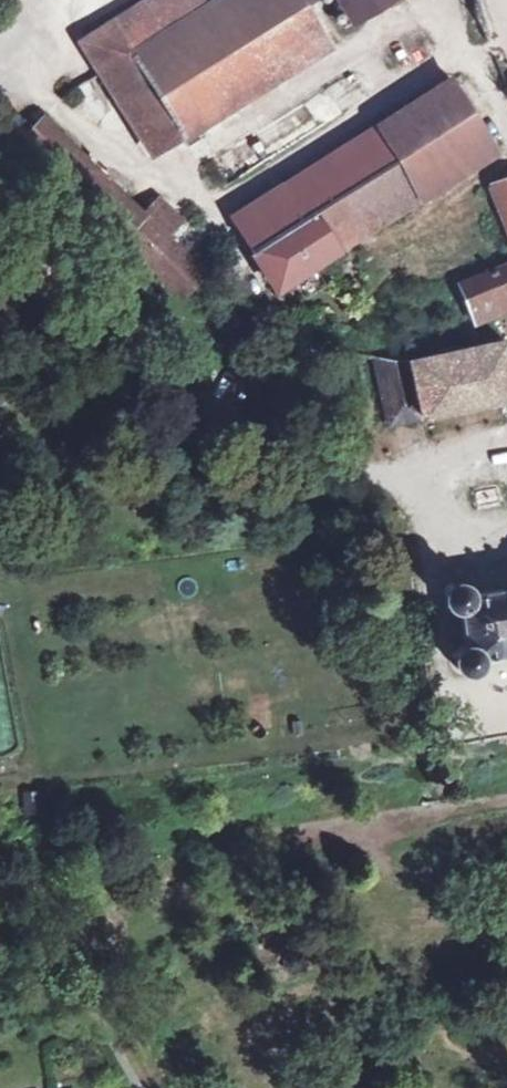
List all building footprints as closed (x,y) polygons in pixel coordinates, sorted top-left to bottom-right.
[(208,5),(205,0),(144,0),(80,41),(151,154),(181,136),(130,54),(208,5)] [(302,6),(298,0),(215,0),(208,5),(130,54),(181,136),(326,46),(302,6)] [(351,21),(387,0),(338,0),(351,21)] [(376,128),(417,201),(494,154),(451,80),(376,128)] [(164,236),(141,213),(45,117),(22,140),(43,161),(41,163),(180,296),(198,278),(202,274),(164,236)] [(417,201),(376,128),(235,216),(255,248),(311,213),(333,251),(417,201)] [(491,186),(506,225),(506,179),(491,186)] [(159,194),(141,213),(164,236),(182,217),(159,194)] [(311,213),(255,248),(252,249),(275,287),(333,251),(311,213)] [(506,266),(459,285),(474,323),(506,309),(506,266)] [(503,339),(408,360),(374,357),(375,359),(389,424),(506,397),(506,357),(503,339)] [(466,587),(464,585),(461,584),(459,583),(456,583),(453,583),(450,584),(448,586),(446,588),(444,590),(443,592),(442,595),(442,598),(443,601),(443,603),(445,606),(447,608),(449,609),(452,610),(454,611),(457,611),(460,611),(463,645),(460,646),(458,647),(456,649),(454,651),(452,654),(451,656),(451,659),(451,662),(452,665),(453,667),(455,669),(457,671),(460,673),(462,673),(465,674),(468,673),(471,673),(473,671),(476,669),(477,667),(479,665),(479,662),(480,659),(479,656),(506,653),(506,591),(470,597),(470,594),(469,591),(468,589),(466,587)] [(290,735),(301,733),(299,722),(288,724),(290,735)] [(25,809),(41,807),(39,794),(27,796),(24,796),(25,809)]
